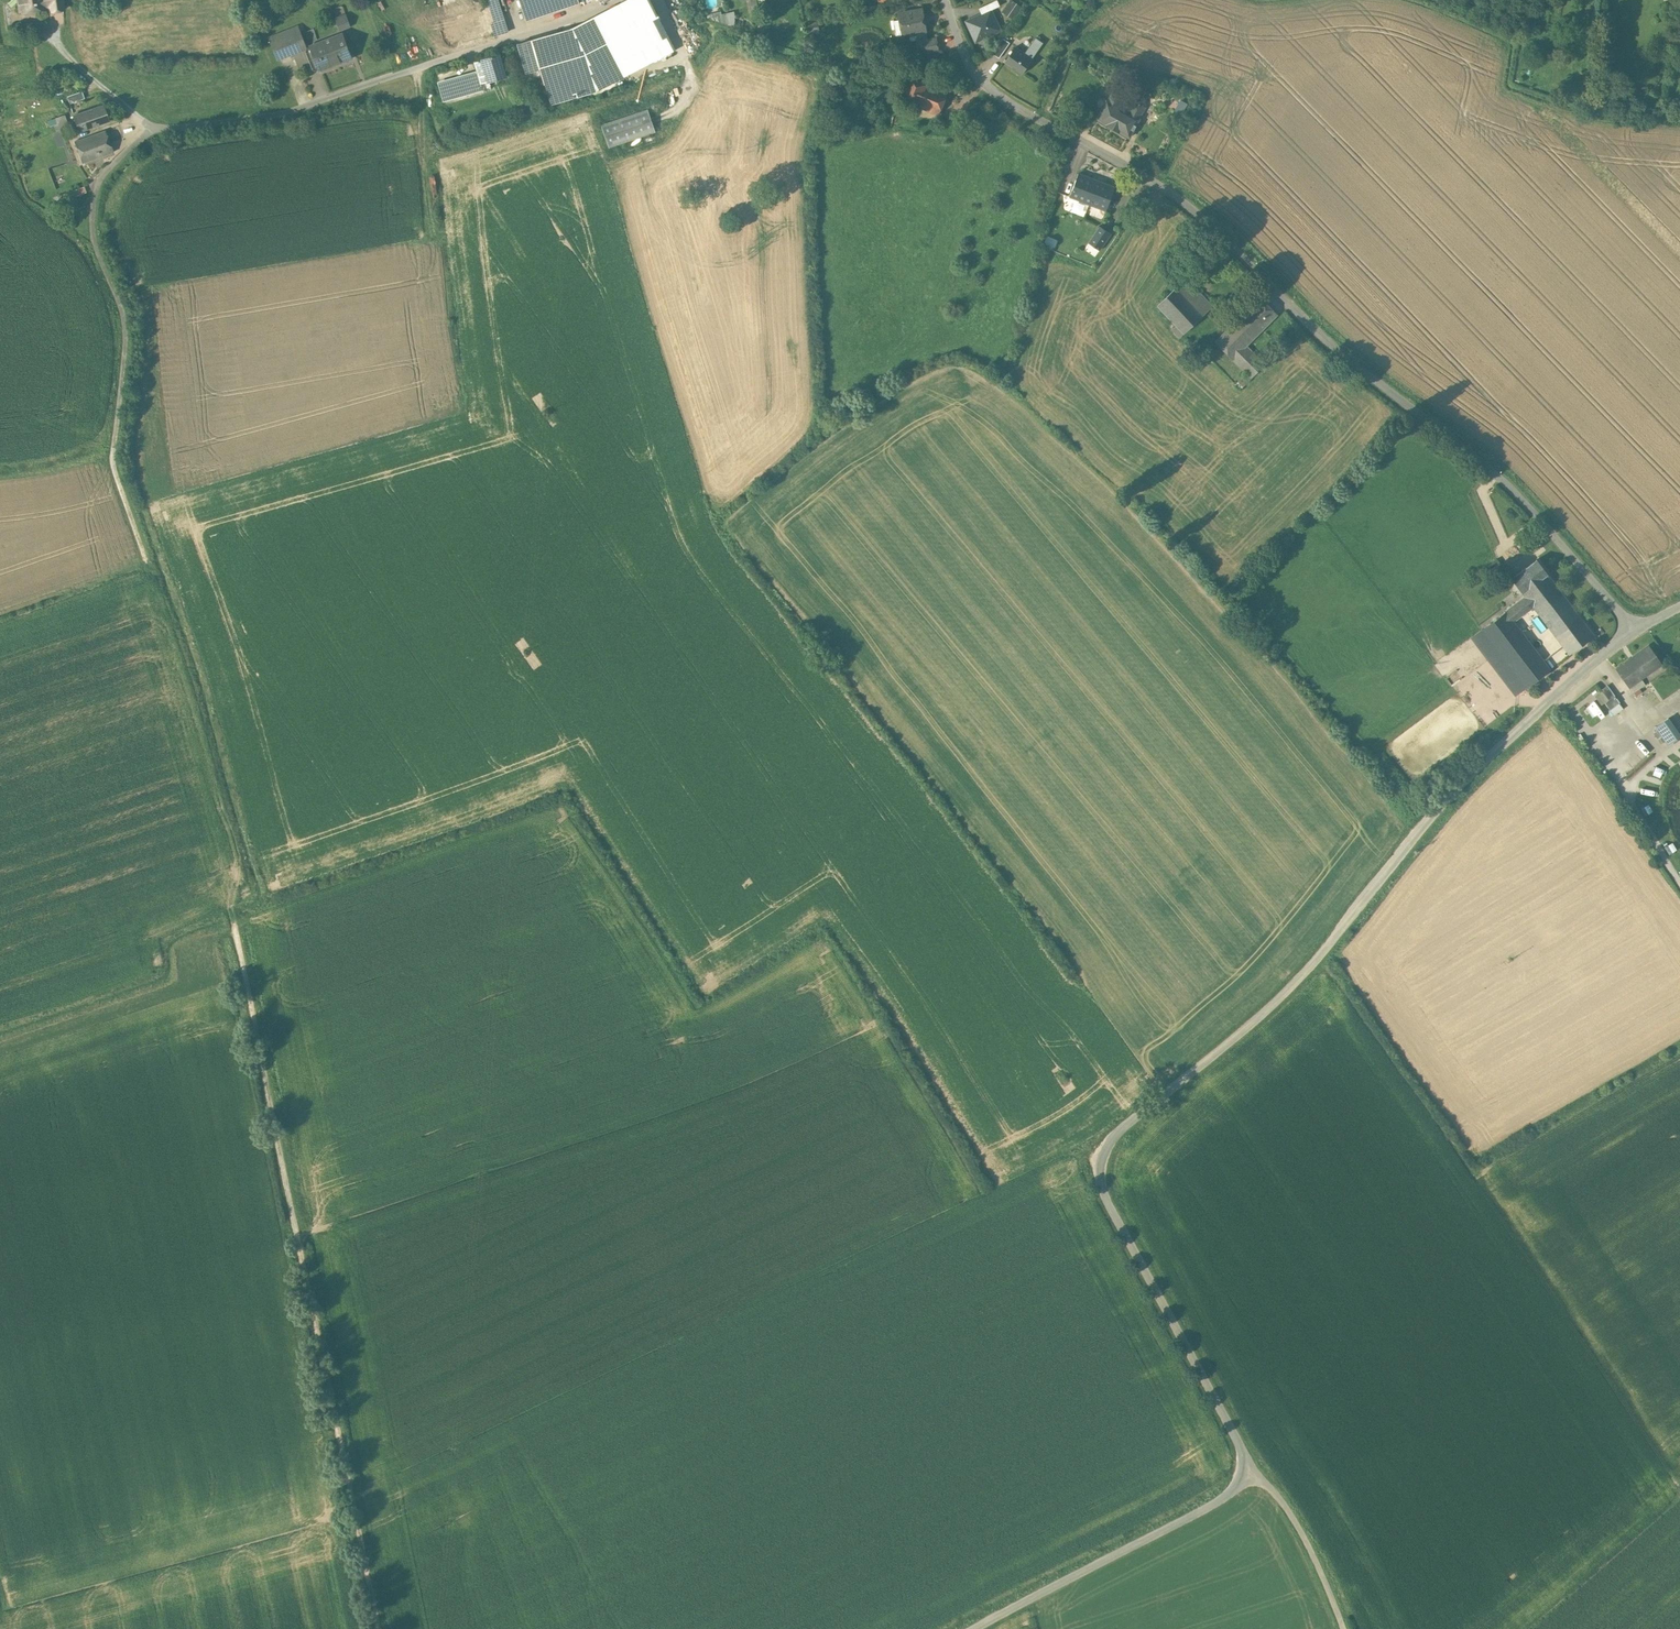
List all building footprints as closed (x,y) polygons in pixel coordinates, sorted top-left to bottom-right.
[(20,11),(49,7),(48,0),(18,0),(20,11)] [(49,7),(50,11),(63,10),(62,0),(48,0),(49,7)] [(498,0),(488,0),(496,23),(504,20),(498,0)] [(526,21),(580,3),(579,0),(519,0),(526,21)] [(574,31),(574,30),(573,30),(586,71),(664,30),(648,0),(643,0),(600,22),(598,18),(574,31)] [(1002,11),(1014,19),(1022,7),(1012,0),(1010,0),(1002,11)] [(922,8),(898,13),(903,37),(909,35),(910,41),(917,40),(918,42),(927,40),(925,32),(927,32),(922,8)] [(1000,30),(991,10),(967,21),(976,41),(1000,30)] [(734,11),(724,13),(725,25),(736,23),(734,11)] [(346,14),(335,18),(340,30),(351,27),(346,14)] [(299,26),(283,32),(293,54),(307,48),(299,26)] [(533,42),(540,67),(544,82),(545,82),(545,83),(575,74),(575,71),(579,72),(586,71),(573,30),(533,42)] [(283,32),(269,37),(277,60),(293,54),(283,32)] [(342,34),(311,46),(320,69),(351,57),(342,34)] [(918,42),(917,42),(918,50),(924,49),(924,53),(939,50),(936,38),(927,40),(918,42)] [(1003,38),(992,53),(999,58),(1010,43),(1003,38)] [(1025,53),(1015,47),(1004,62),(1022,74),(1033,59),(1032,58),(1043,43),(1035,38),(1025,53)] [(532,40),(518,44),(526,72),(540,67),(533,42),(532,40)] [(493,56),(489,57),(490,58),(474,62),(481,84),(496,79),(496,80),(499,79),(499,78),(506,76),(500,55),(493,57),(493,56)] [(951,87),(916,69),(906,91),(940,108),(951,87)] [(475,75),(446,84),(449,95),(479,86),(475,75)] [(1113,89),(1096,119),(1129,137),(1146,107),(1134,101),(1128,112),(1118,107),(1124,95),(1113,89)] [(67,95),(69,102),(85,98),(82,90),(67,95)] [(103,105),(73,116),(78,132),(109,121),(103,105)] [(648,110),(602,125),(610,147),(655,132),(648,110)] [(60,121),(56,122),(59,130),(69,127),(64,115),(59,117),(60,121)] [(105,130),(74,141),(81,163),(113,152),(105,130)] [(1114,187),(1079,174),(1070,197),(1105,210),(1114,187)] [(84,186),(73,190),(75,196),(86,192),(84,186)] [(72,191),(60,195),(62,201),(74,196),(72,191)] [(1085,249),(1097,256),(1110,231),(1098,225),(1085,249)] [(1184,277),(1156,303),(1176,325),(1184,334),(1212,308),(1184,277)] [(1277,315),(1259,297),(1241,315),(1259,332),(1277,315)] [(1241,315),(1216,340),(1233,358),(1246,346),(1259,332),(1241,315)] [(1184,334),(1176,325),(1172,329),(1180,337),(1184,334)] [(1264,363),(1246,346),(1233,358),(1251,376),(1264,363)] [(1537,559),(1512,578),(1524,593),(1548,575),(1537,559)] [(1594,635),(1548,575),(1524,593),(1526,597),(1533,607),(1569,654),(1594,635)] [(1526,597),(1472,637),(1515,695),(1550,669),(1514,621),(1533,607),(1526,597)] [(1660,663),(1648,645),(1630,658),(1632,660),(1626,664),(1637,680),(1660,663)] [(1637,680),(1626,664),(1632,660),(1630,658),(1617,668),(1629,685),(1637,680)] [(1620,702),(1608,685),(1602,689),(1609,699),(1605,702),(1611,709),(1620,702)] [(1668,719),(1657,727),(1668,742),(1675,737),(1672,734),(1677,731),(1668,719)]
